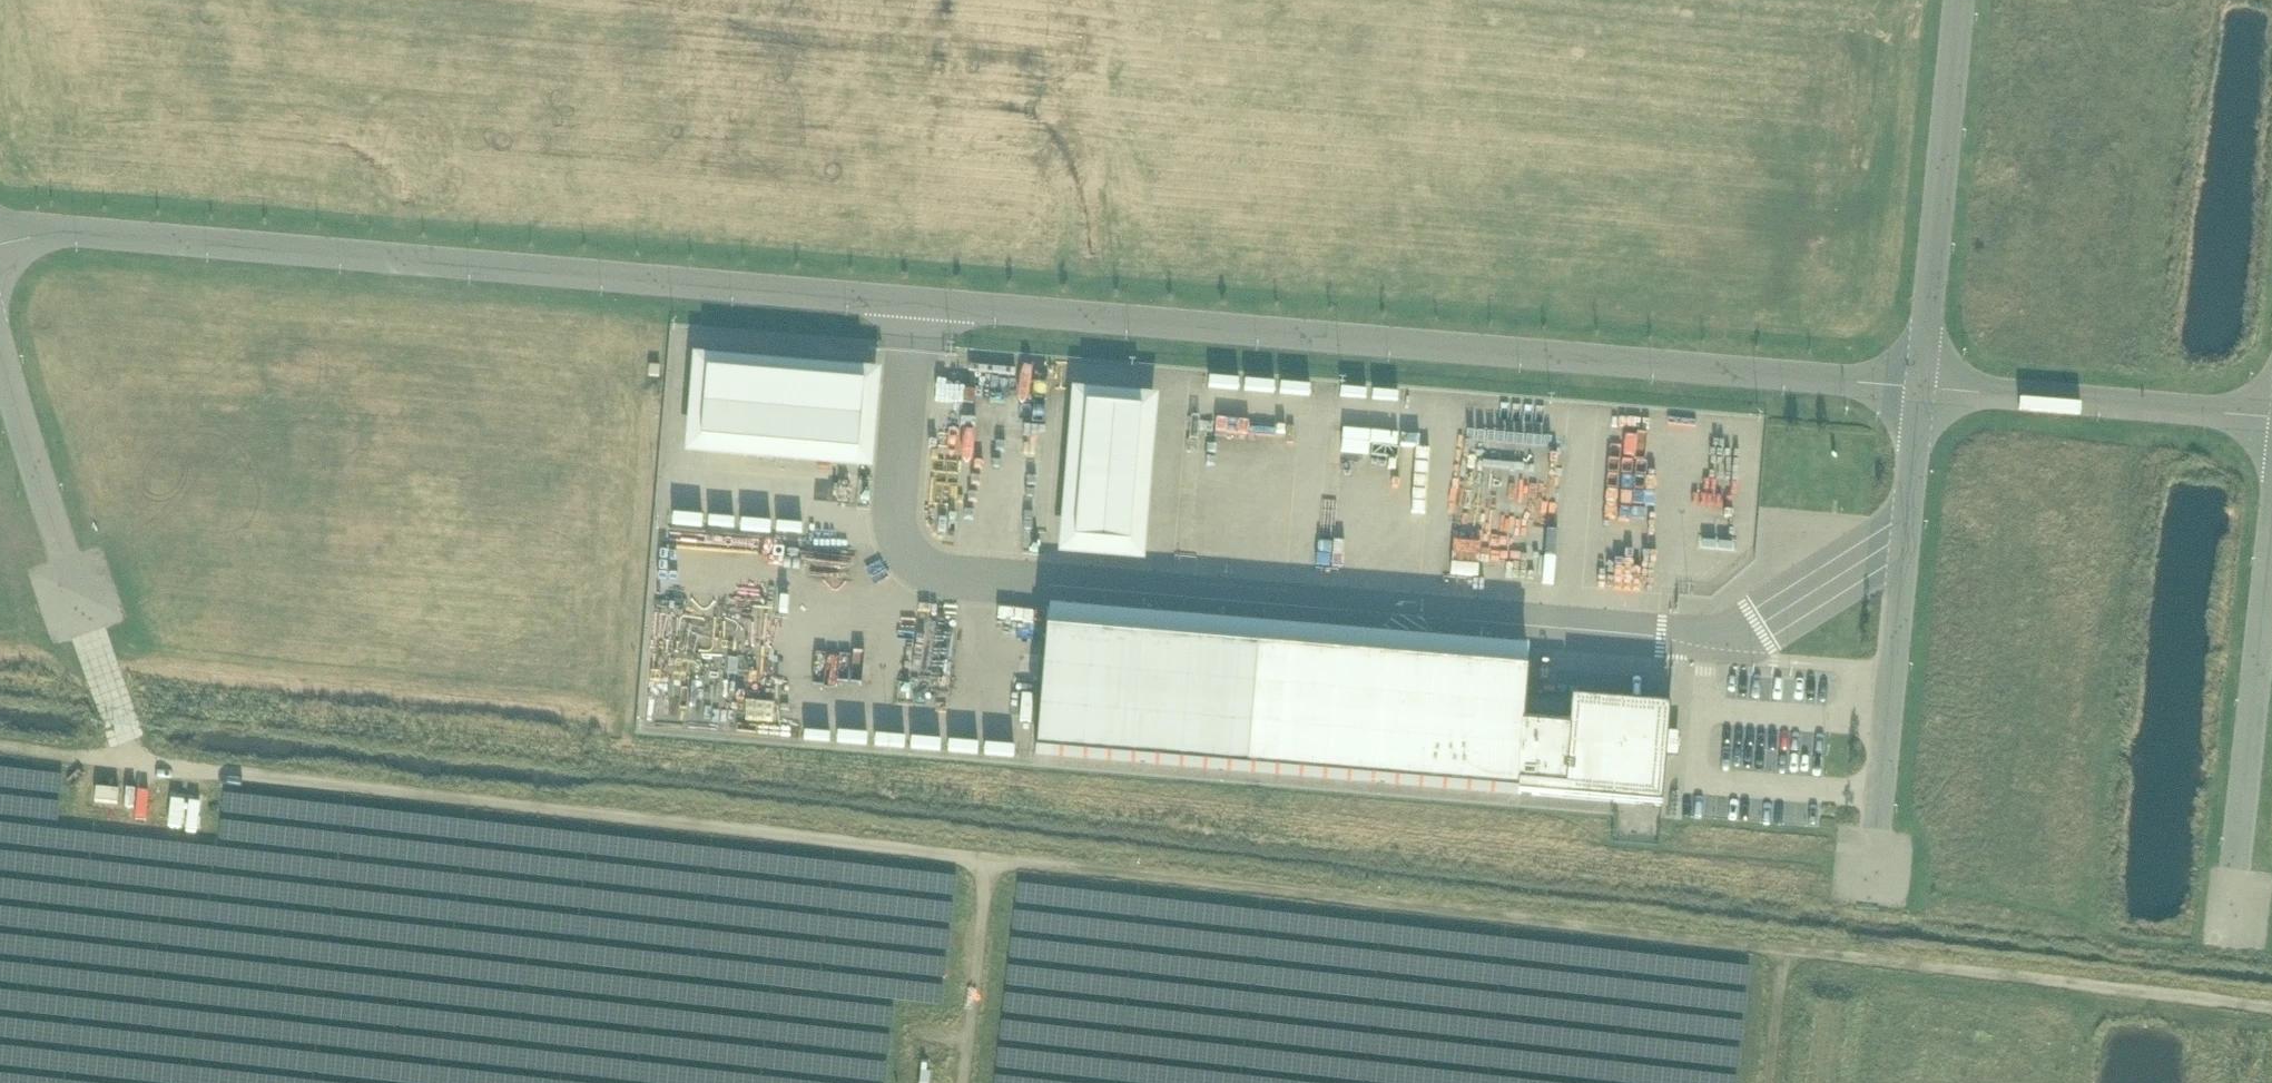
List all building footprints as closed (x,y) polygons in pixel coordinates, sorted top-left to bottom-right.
[(1570,724),(1525,720),(1528,672),(1047,632),(1037,756),(1663,807),(1667,757),(1674,758),(1676,735),(1669,734),(1671,708),(1572,700),(1570,724)] [(96,803),(119,805),(120,791),(97,789),(96,803)] [(921,1082),(930,1082),(931,1073),(922,1072),(921,1082)]
